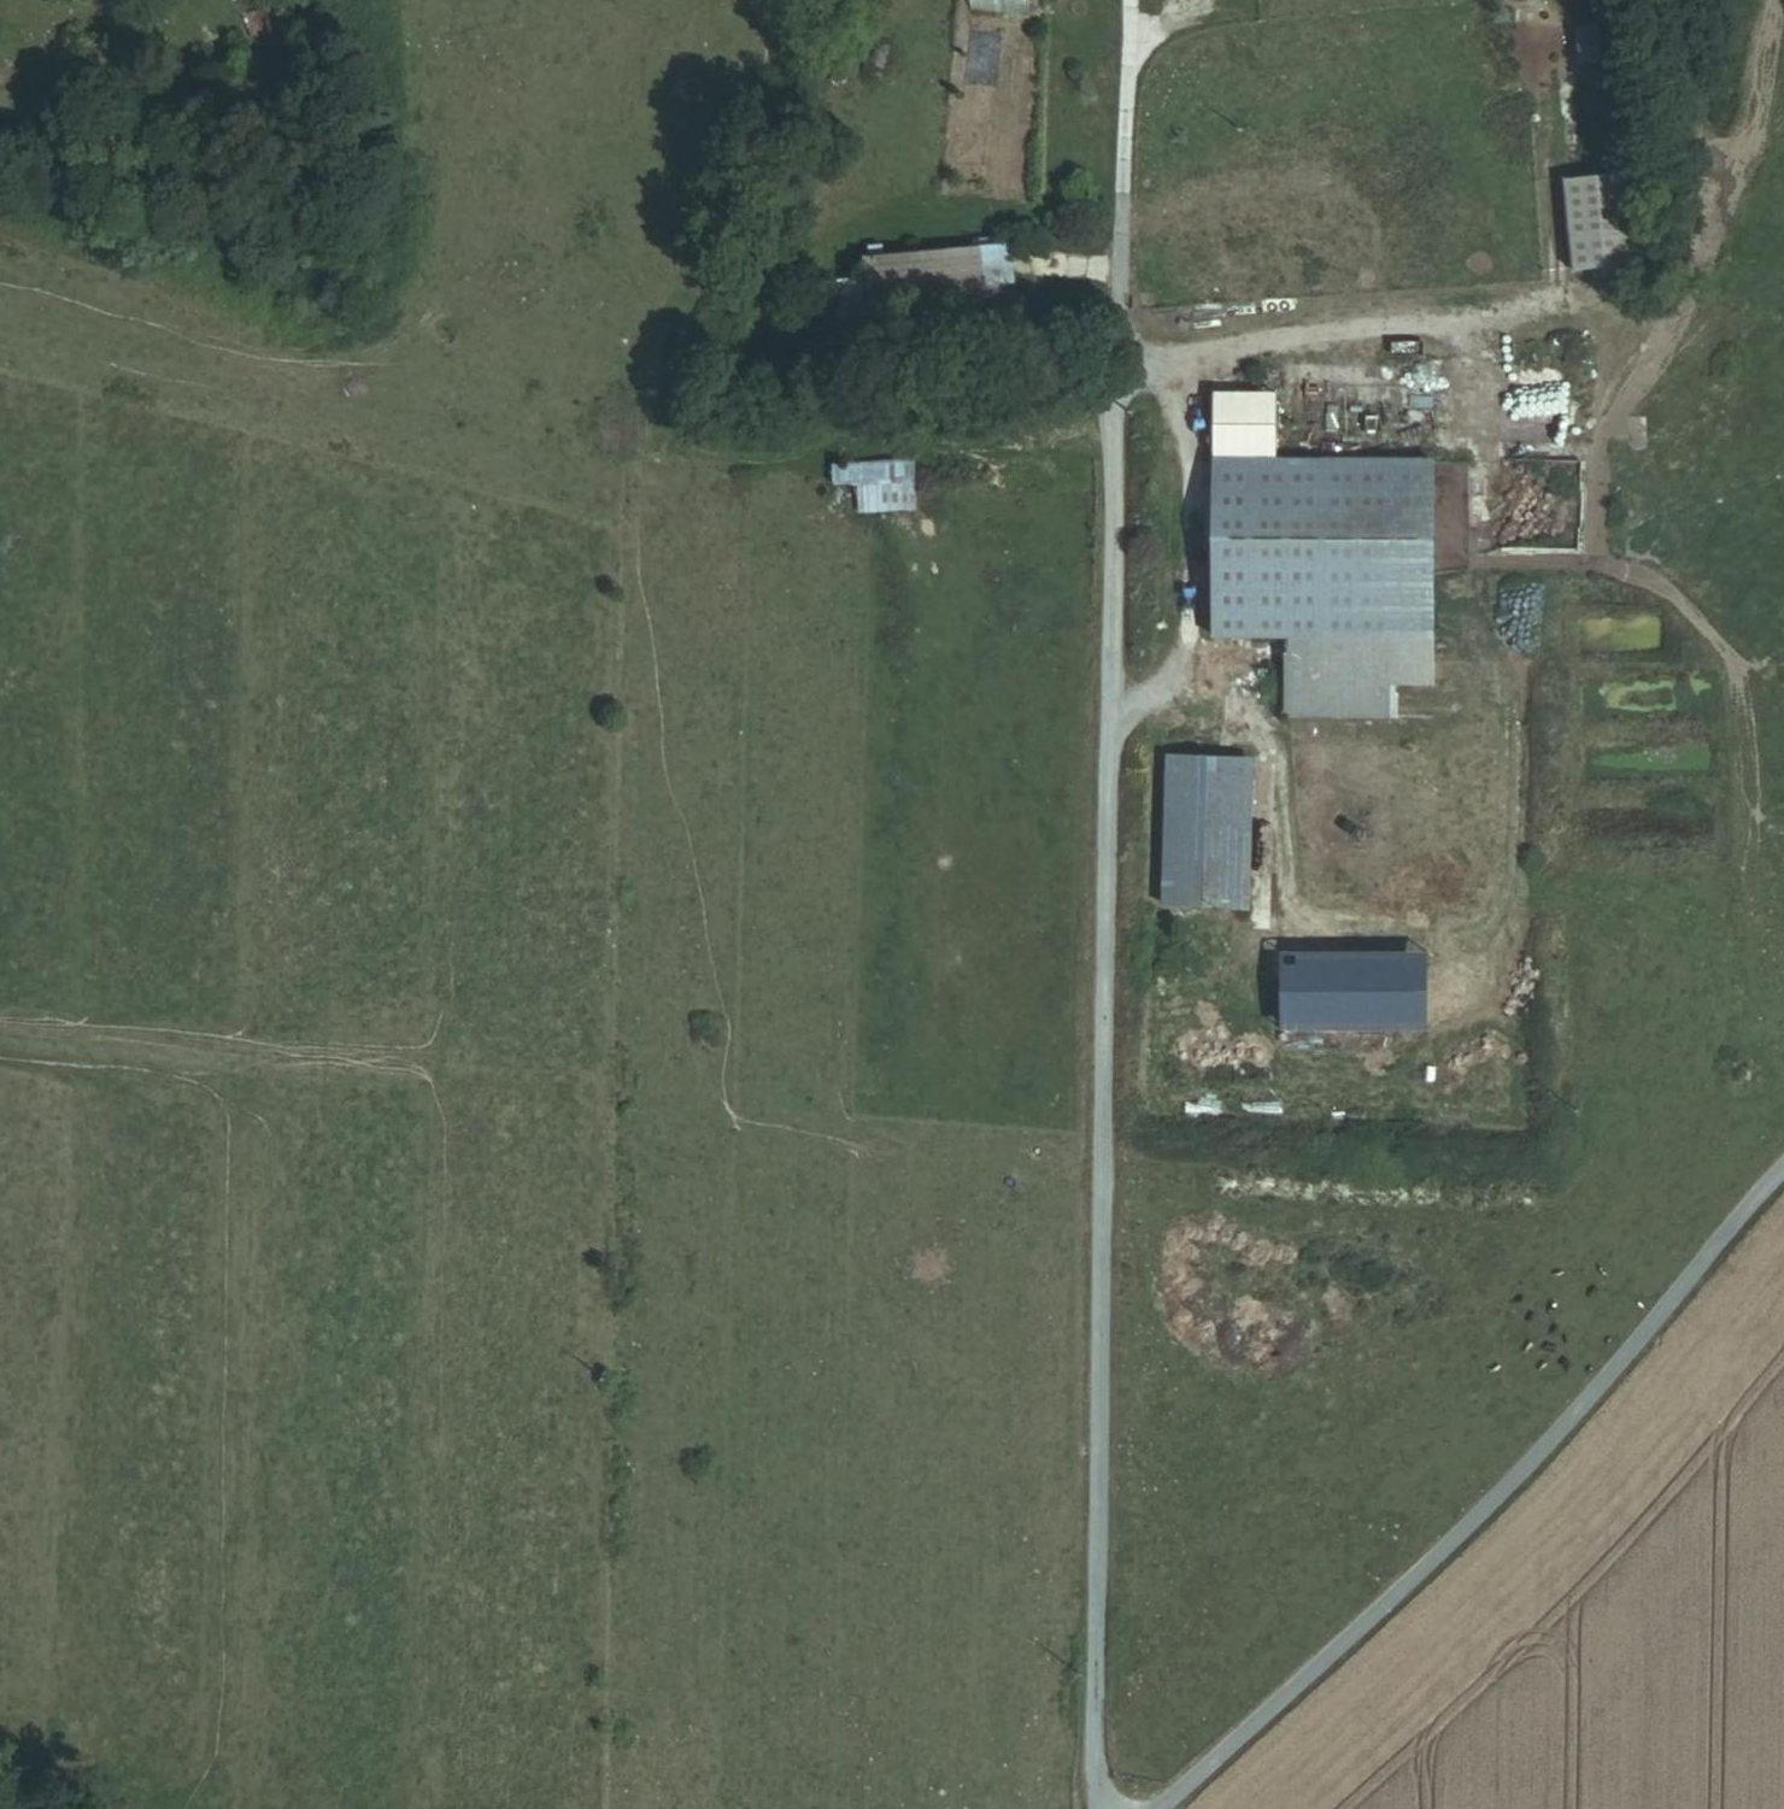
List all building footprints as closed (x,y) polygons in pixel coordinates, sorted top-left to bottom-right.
[(968,9),(1026,13),(1027,0),(969,0),(968,9)] [(1642,270),(1632,178),(1564,183),(1574,277),(1642,270)] [(865,284),(803,289),(807,333),(1018,312),(1010,238),(979,241),(979,251),(863,262),(865,284)] [(914,463),(832,468),(833,518),(916,513),(914,463)] [(1437,465),(1211,464),(1210,649),(1283,649),(1283,726),(1389,726),(1389,694),(1436,695),(1437,465)] [(1262,752),(1165,749),(1160,900),(1257,903),(1262,752)] [(1429,946),(1279,945),(1278,1020),(1429,1021),(1429,946)]
